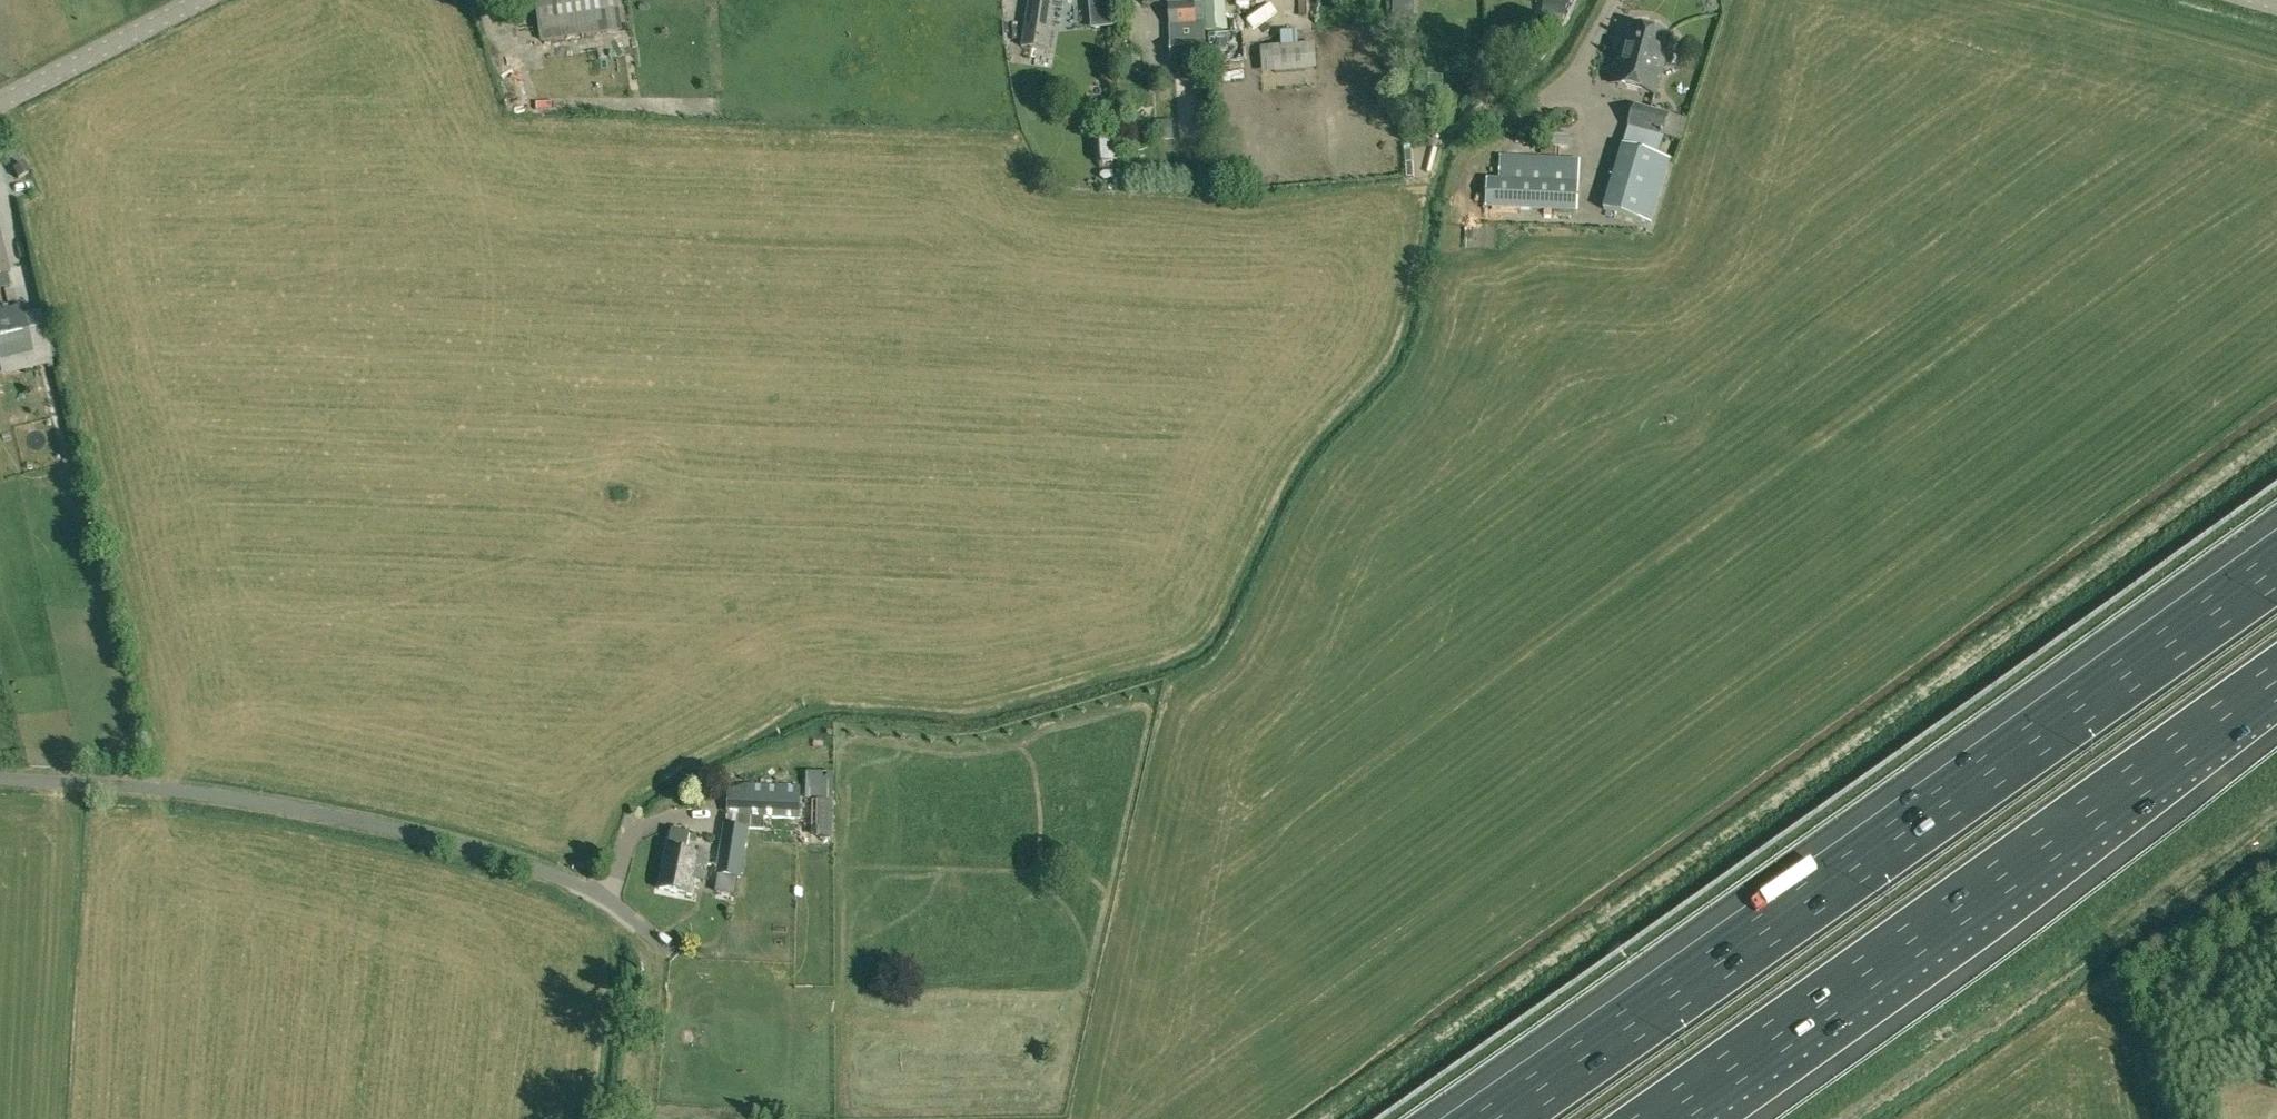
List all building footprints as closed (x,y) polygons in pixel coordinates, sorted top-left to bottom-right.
[(541,41),(623,29),(619,0),(535,0),(541,41)] [(1021,48),(1049,52),(1057,0),(1028,0),(1021,48)] [(1207,31),(1228,30),(1225,0),(1203,0),(1203,1),(1205,32),(1207,31)] [(1393,33),(1414,33),(1413,0),(1392,0),(1393,33)] [(1540,18),(1565,21),(1568,0),(1543,0),(1540,18)] [(1113,1),(1091,3),(1094,31),(1115,30),(1113,1)] [(1169,27),(1205,24),(1203,1),(1171,3),(1167,3),(1169,27)] [(1618,53),(1610,83),(1656,95),(1664,64),(1660,63),(1667,34),(1631,24),(1623,54),(1618,53)] [(1216,62),(1249,61),(1248,37),(1215,38),(1216,62)] [(1170,42),(1171,60),(1207,59),(1206,42),(1170,42)] [(1314,46),(1259,49),(1261,76),(1316,71),(1314,46)] [(1124,66),(1133,66),(1132,57),(1124,57),(1124,66)] [(1205,84),(1188,84),(1187,113),(1204,113),(1205,84)] [(1628,127),(1663,137),(1670,114),(1635,104),(1628,127)] [(1622,148),(1653,158),(1659,139),(1627,130),(1622,148)] [(1668,162),(1653,158),(1622,148),(1604,208),(1650,223),(1668,162)] [(1487,178),(1486,211),(1578,215),(1579,182),(1568,181),(1569,159),(1500,155),(1499,178),(1487,178)] [(24,164),(12,168),(18,179),(29,174),(24,164)] [(1,374),(49,363),(39,316),(25,319),(22,305),(0,310),(0,369),(1,374)] [(832,799),(830,773),(807,773),(806,798),(832,799)] [(799,818),(801,788),(747,786),(728,793),(726,824),(724,824),(716,875),(719,875),(716,892),(734,895),(736,878),(741,879),(749,829),(765,830),(765,816),(799,818)] [(692,896),(695,880),(704,882),(709,857),(686,853),(690,833),(672,829),(668,849),(667,849),(659,890),(692,896)] [(682,1042),(691,1043),(692,1030),(683,1029),(682,1042)]
